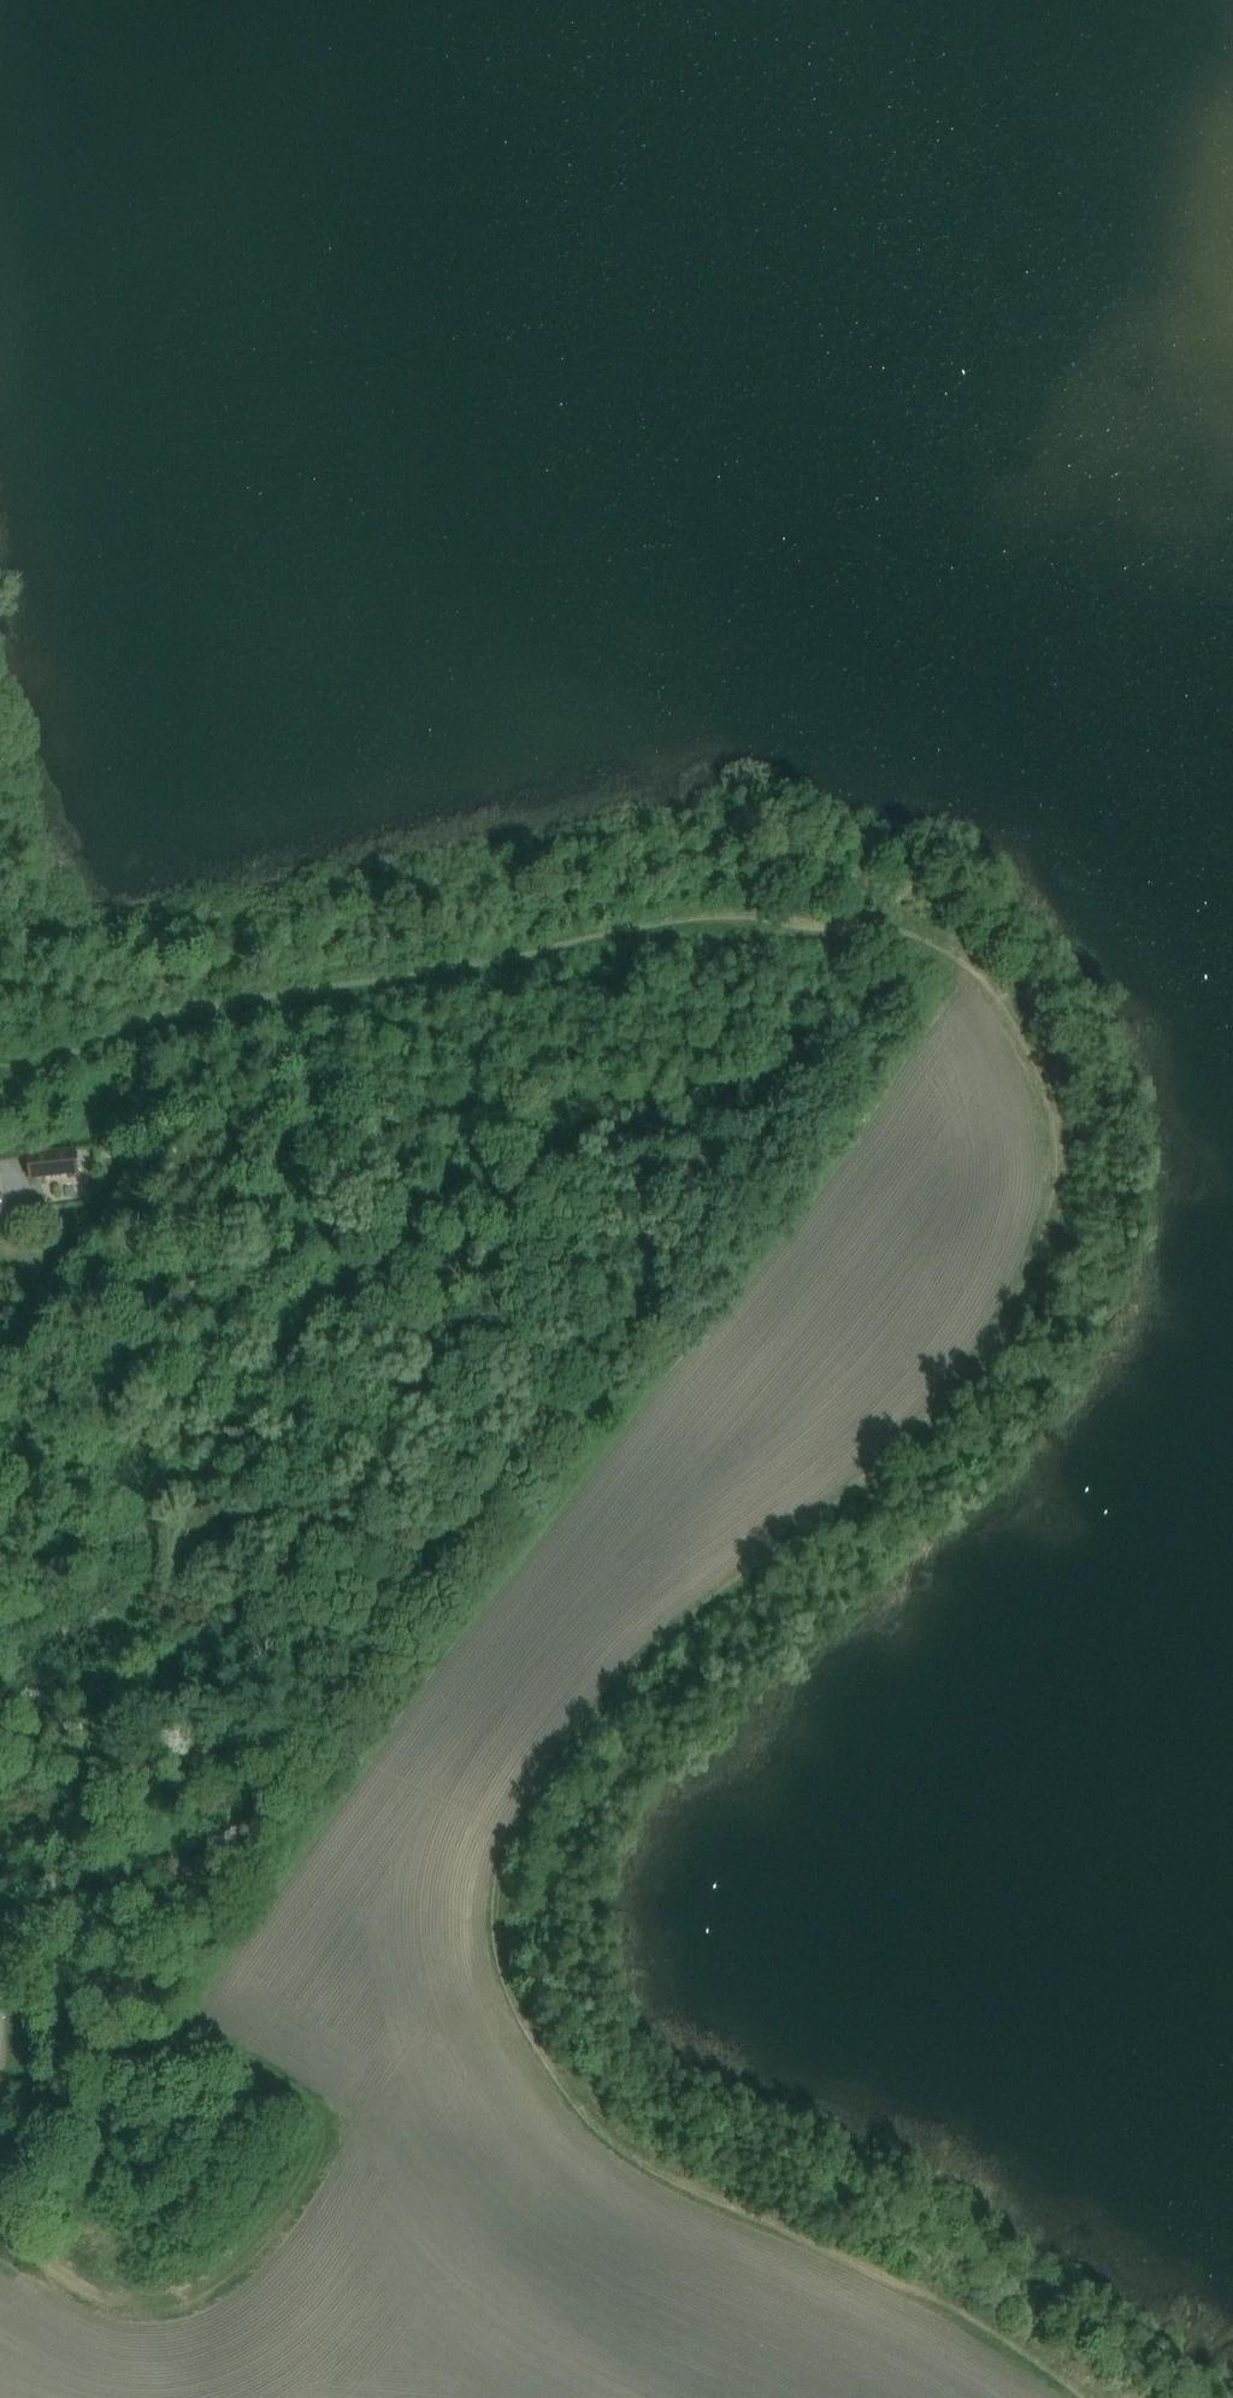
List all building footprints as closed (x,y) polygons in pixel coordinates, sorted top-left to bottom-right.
[(88,1165),(86,1149),(27,1155),(30,1180),(40,1179),(42,1201),(75,1197),(73,1177),(79,1176),(78,1165),(88,1165)]
